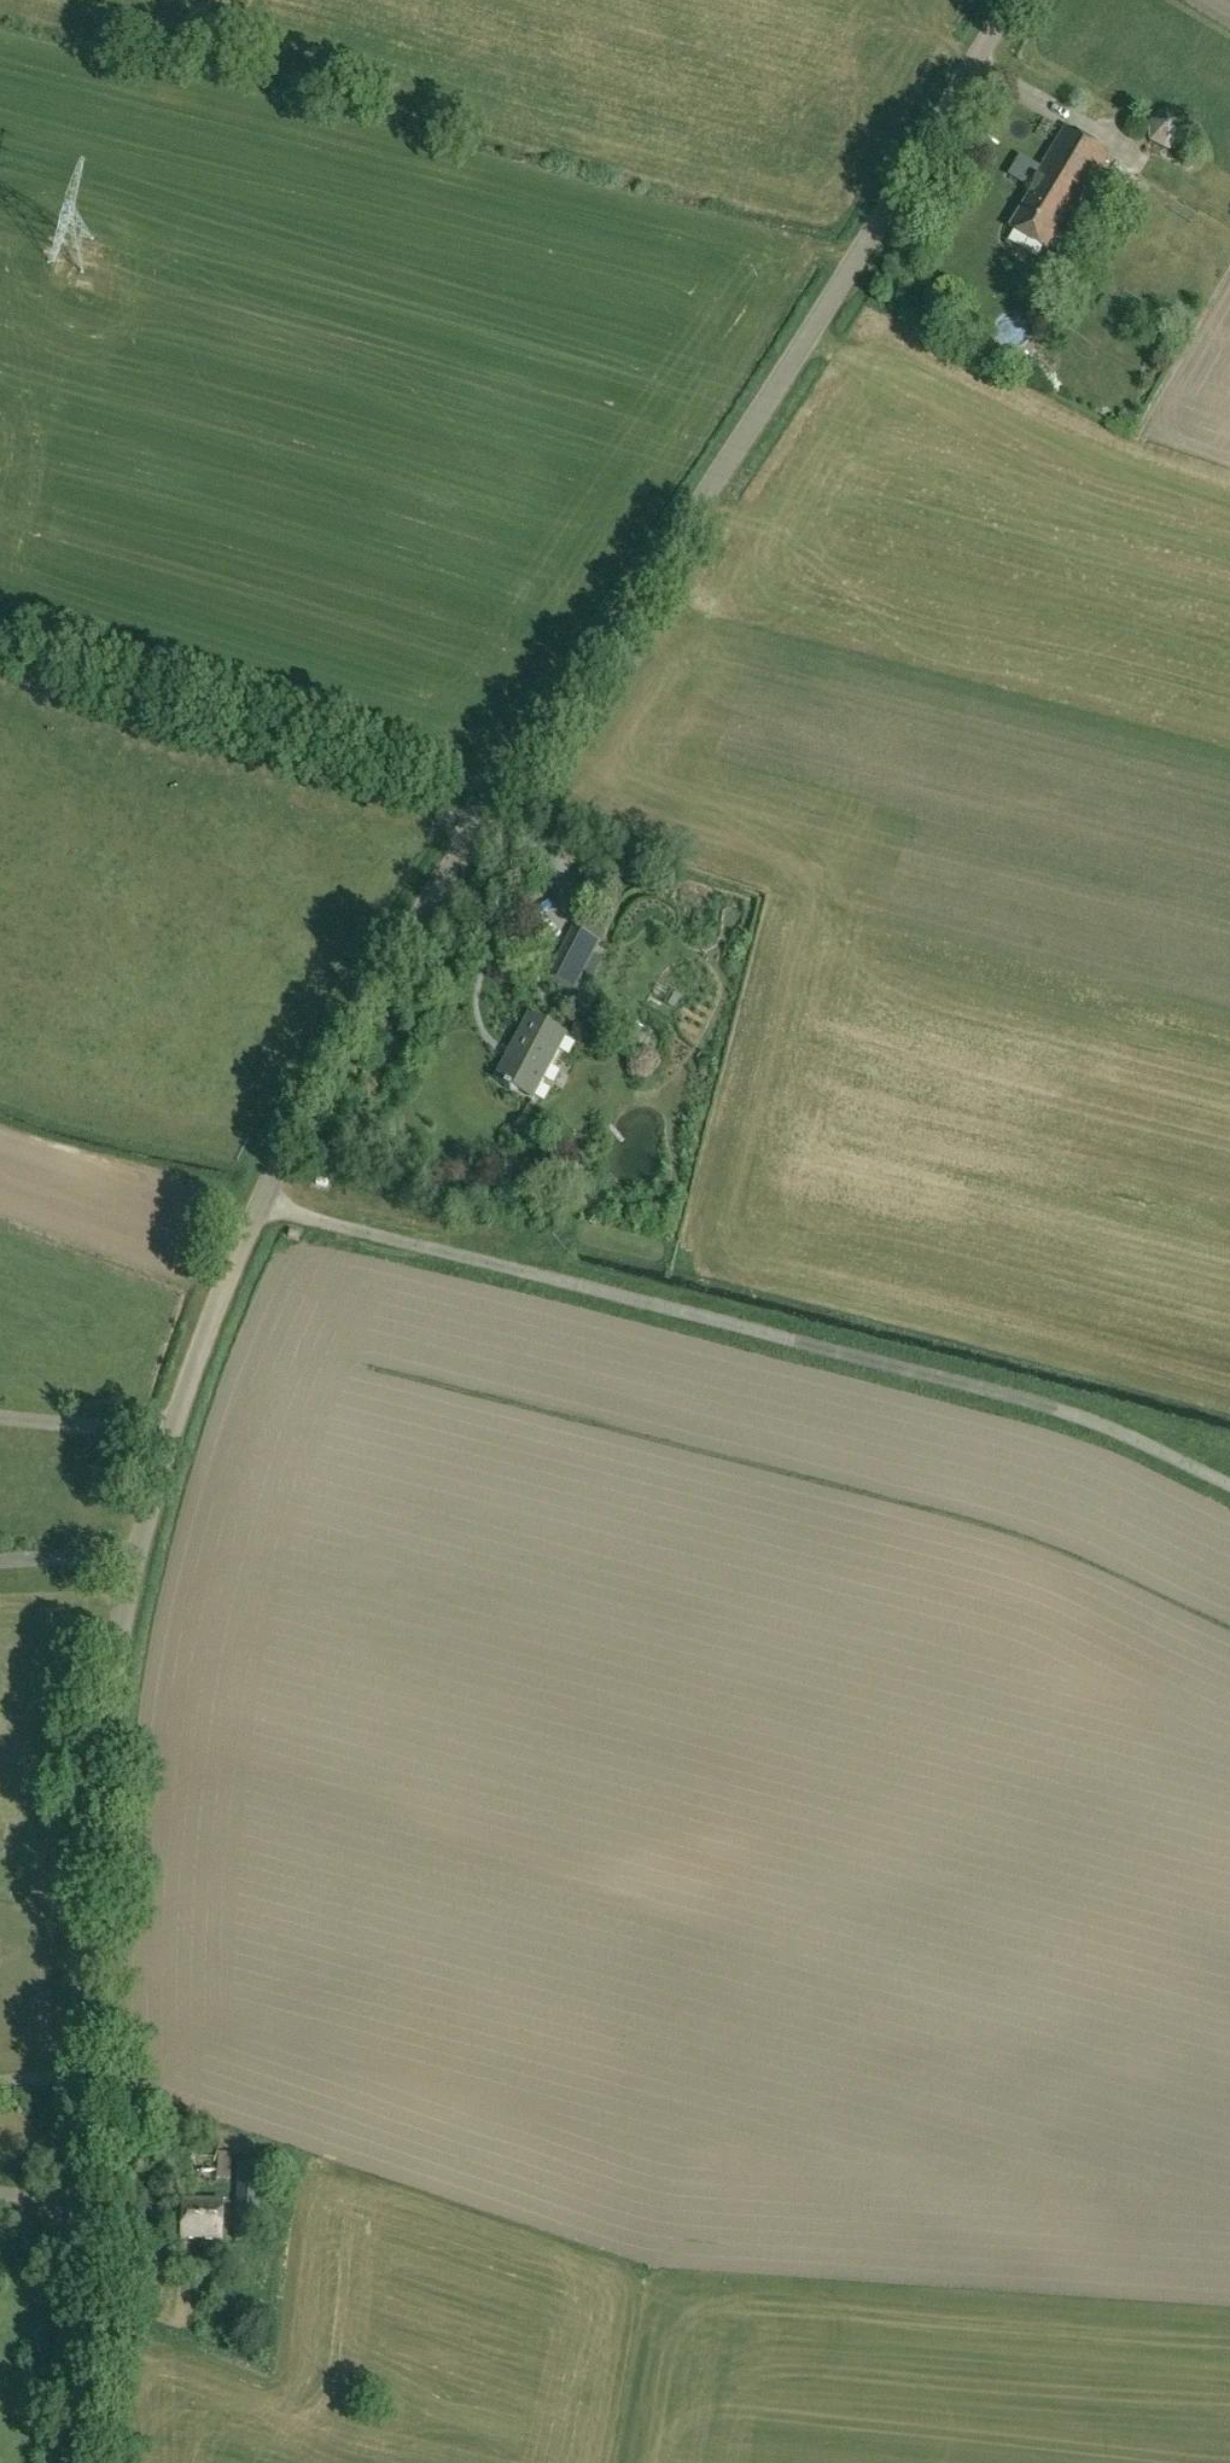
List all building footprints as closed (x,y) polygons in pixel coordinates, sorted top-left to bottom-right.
[(1169,108),(1152,119),(1154,144),(1172,151),(1190,142),(1191,119),(1169,108)] [(1112,157),(1067,131),(1032,192),(1036,195),(1014,232),(1051,253),(1072,216),(1076,218),(1112,157)] [(1107,212),(1093,204),(1089,202),(1078,220),(1083,223),(1071,242),(1074,244),(1088,251),(1107,212)] [(1013,342),(1034,345),(1038,319),(1017,316),(1013,342)] [(579,987),(605,939),(575,926),(550,974),(579,987)] [(569,1037),(531,1017),(496,1080),(534,1100),(569,1037)] [(221,2153),(221,2147),(199,2146),(198,2184),(220,2185),(220,2179),(232,2181),(233,2153),(221,2153)] [(259,2241),(260,2209),(262,2164),(240,2163),(237,2240),(259,2241)] [(223,2239),(224,2201),(183,2200),(183,2238),(223,2239)]
